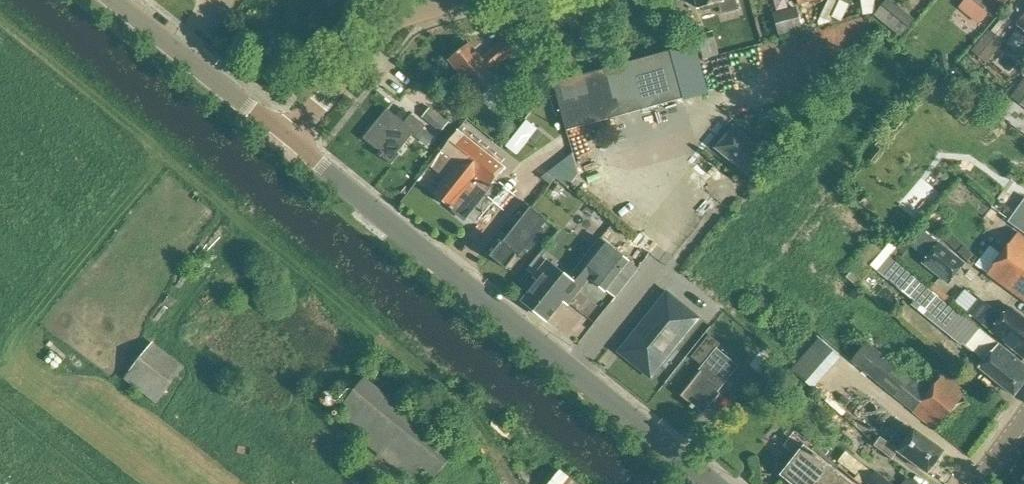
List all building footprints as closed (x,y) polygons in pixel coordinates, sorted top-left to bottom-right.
[(699,10),(719,5),(722,15),(739,11),(736,0),(696,0),(699,10)] [(840,3),(834,0),(830,0),(821,18),(831,22),(840,3)] [(863,12),(876,11),(875,0),(861,0),(863,12)] [(900,38),(914,21),(888,0),(887,0),(874,16),(900,38)] [(993,19),(1009,0),(970,0),(993,19)] [(773,13),(780,36),(802,30),(795,7),(773,13)] [(991,33),(999,39),(1012,23),(1005,17),(991,33)] [(1004,44),(989,32),(972,52),(987,64),(1004,44)] [(697,37),(703,59),(718,55),(712,33),(697,37)] [(506,40),(495,50),(482,60),(470,45),(450,61),(471,87),(484,102),(495,93),(492,90),(500,83),(491,72),(503,63),(512,74),(525,63),(506,40)] [(671,52),(554,85),(567,132),(684,100),(707,94),(694,46),(671,52)] [(1023,108),(1023,81),(1011,98),(1023,108)] [(382,158),(392,166),(400,156),(398,154),(414,135),(417,138),(426,127),(404,109),(397,118),(388,110),(363,140),(380,154),(378,156),(381,159),(382,158)] [(449,124),(431,109),(423,119),(442,133),(449,124)] [(751,177),(768,156),(734,129),(717,149),(751,177)] [(458,132),(430,167),(449,182),(436,198),(465,220),(505,170),(458,132)] [(554,174),(572,185),(583,166),(566,156),(554,174)] [(1008,223),(1023,235),(1023,201),(1008,223)] [(491,258),(507,271),(518,257),(524,250),(529,254),(547,232),(542,228),(548,221),(533,209),(503,245),(491,258)] [(1018,234),(987,275),(1023,302),(1023,238),(1018,234)] [(523,302),(549,323),(566,303),(570,307),(592,281),(616,302),(639,274),(631,266),(602,243),(570,281),(549,263),(535,278),(540,282),(523,302)] [(949,284),(964,265),(938,244),(923,263),(949,284)] [(858,287),(872,269),(883,254),(872,246),(847,278),(858,287)] [(885,253),(872,269),(955,336),(953,339),(962,347),(963,345),(985,363),(980,369),(1015,398),(1023,386),(1023,366),(885,253)] [(991,333),(1003,318),(980,299),(968,314),(991,333)] [(635,337),(622,353),(651,376),(689,330),(660,306),(639,332),(641,333),(637,338),(635,337)] [(1023,359),(1023,323),(1023,322),(1023,321),(1023,320),(1010,309),(1003,318),(991,333),(1023,359)] [(692,383),(688,388),(681,397),(703,415),(716,400),(714,398),(739,368),(717,350),(720,346),(709,337),(692,358),(702,367),(691,382),(692,383)] [(158,403),(188,368),(156,341),(126,376),(158,403)] [(963,391),(944,375),(929,394),(867,345),(853,363),(940,434),(966,403),(962,393),(963,391)] [(825,372),(806,355),(792,371),(812,388),(825,372)] [(402,394),(412,381),(383,357),(345,405),(351,410),(340,424),(413,482),(424,468),(436,478),(456,453),(443,443),(398,407),(406,397),(402,394)] [(899,453),(928,475),(945,453),(915,430),(913,433),(903,425),(889,444),(881,438),(875,446),(890,458),(893,461),(899,453)] [(786,476),(796,483),(845,483),(829,471),(834,465),(795,433),(784,447),(799,459),(795,465),(786,476)] [(845,452),(838,461),(857,476),(864,467),(859,463),(845,452)] [(552,483),(574,483),(560,473),(552,483)] [(876,473),(867,483),(889,483),(876,473)]
